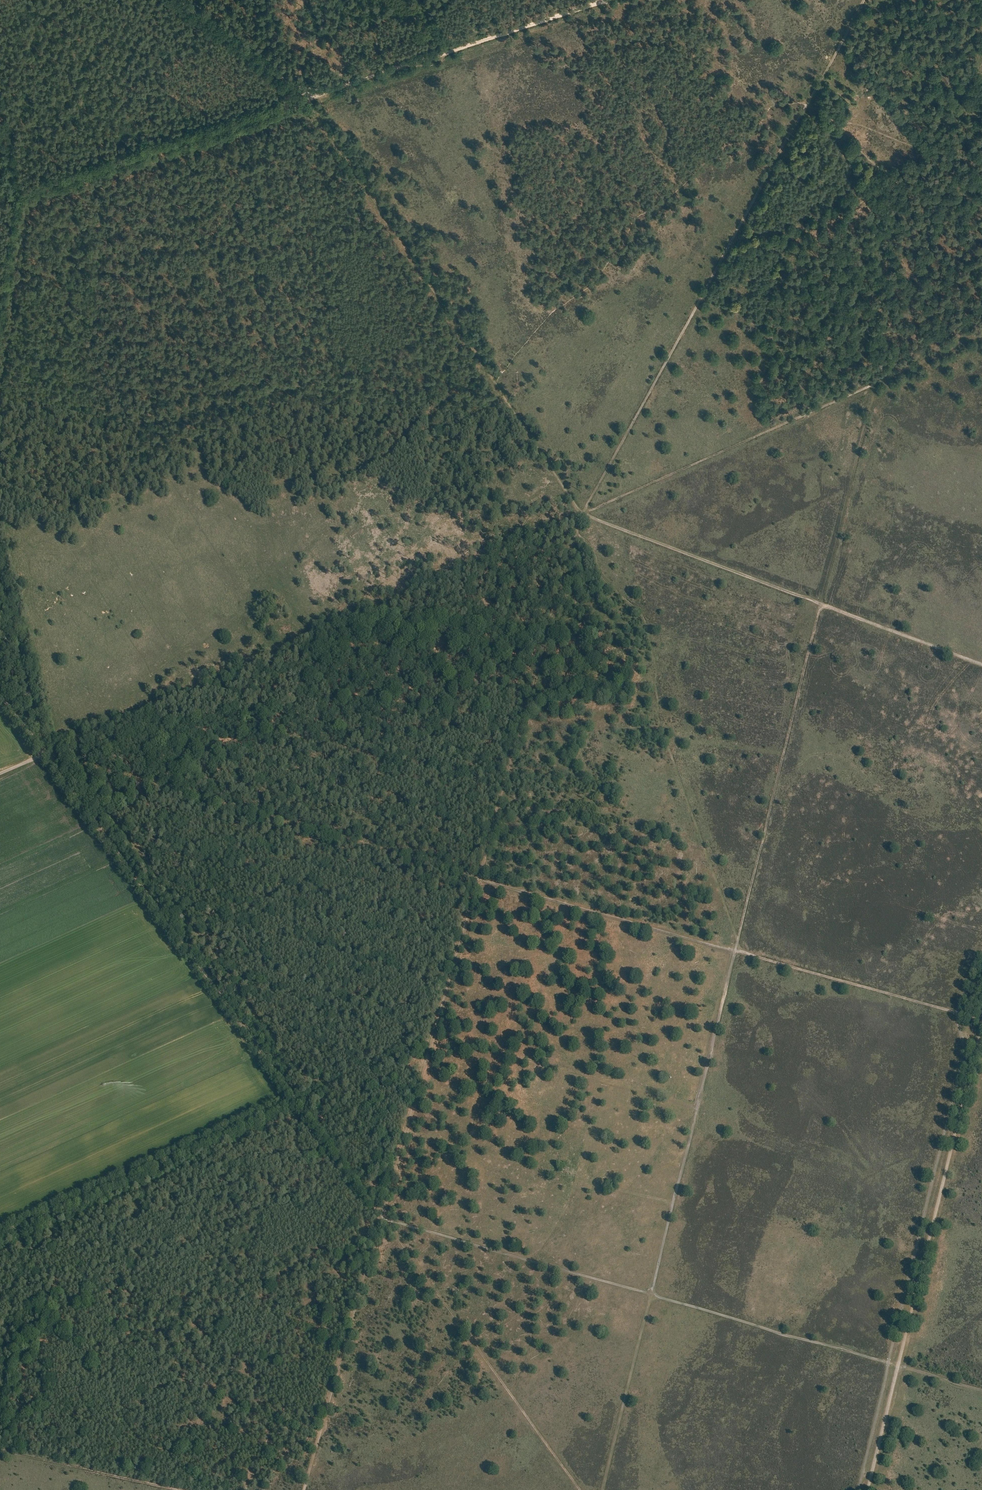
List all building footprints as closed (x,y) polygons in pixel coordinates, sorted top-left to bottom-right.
[(952,81),(946,72),(942,75),(948,84),(952,81)]
